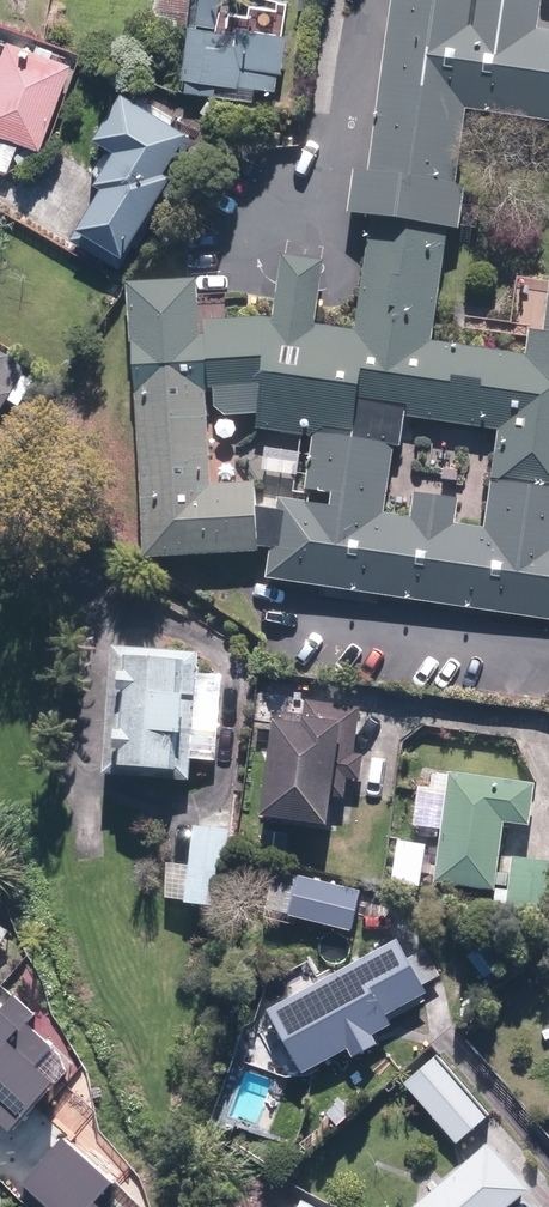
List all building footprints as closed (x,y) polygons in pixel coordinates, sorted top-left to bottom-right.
[(540,38),(542,0),(539,0),(401,0),(351,344),(311,340),(317,278),(265,272),(259,334),(206,327),(195,287),(127,290),(145,548),(254,545),(261,486),(217,479),(218,420),(324,433),(311,502),(285,507),(275,575),(548,614),(548,210),(531,357),(433,345),(461,120),(548,131),(548,40),(540,38)] [(153,24),(185,28),(189,0),(156,0),(153,24)] [(217,26),(220,0),(193,0),(183,77),(276,89),(278,71),(281,72),(287,32),(237,25),(235,41),(220,39),(222,27),(217,26)] [(9,173),(20,142),(41,150),(73,62),(8,38),(0,60),(0,169),(9,173)] [(199,132),(122,86),(93,135),(113,147),(94,178),(101,183),(67,240),(117,270),(199,132)] [(30,367),(0,349),(0,415),(30,367)] [(200,653),(114,646),(103,776),(191,783),(193,759),(217,761),(224,676),(198,674),(200,653)] [(274,712),(260,817),(329,826),(335,779),(361,783),(365,754),(354,753),(360,706),(305,699),(303,716),(274,712)] [(529,826),(535,782),(448,771),(447,779),(420,776),(413,828),(440,831),(433,883),(496,891),(505,822),(529,826)] [(165,900),(222,907),(231,830),(194,826),(189,864),(170,862),(165,900)] [(506,908),(548,914),(548,861),(513,856),(506,908)] [(362,891),(298,876),(288,916),(353,931),(362,891)] [(398,939),(301,993),(337,1057),(393,1025),(388,1016),(429,994),(424,986),(443,976),(427,947),(408,958),(398,939)] [(0,1021),(0,1118),(18,1135),(65,1086),(44,1066),(59,1050),(34,1027),(42,1019),(21,999),(0,1021)] [(437,1055),(403,1084),(457,1146),(491,1117),(437,1055)] [(32,1186),(55,1206),(108,1206),(106,1206),(125,1185),(72,1140),(32,1186)] [(413,1206),(510,1206),(529,1190),(486,1142),(413,1206)] [(298,1206),(318,1206),(303,1199),(298,1206)]
